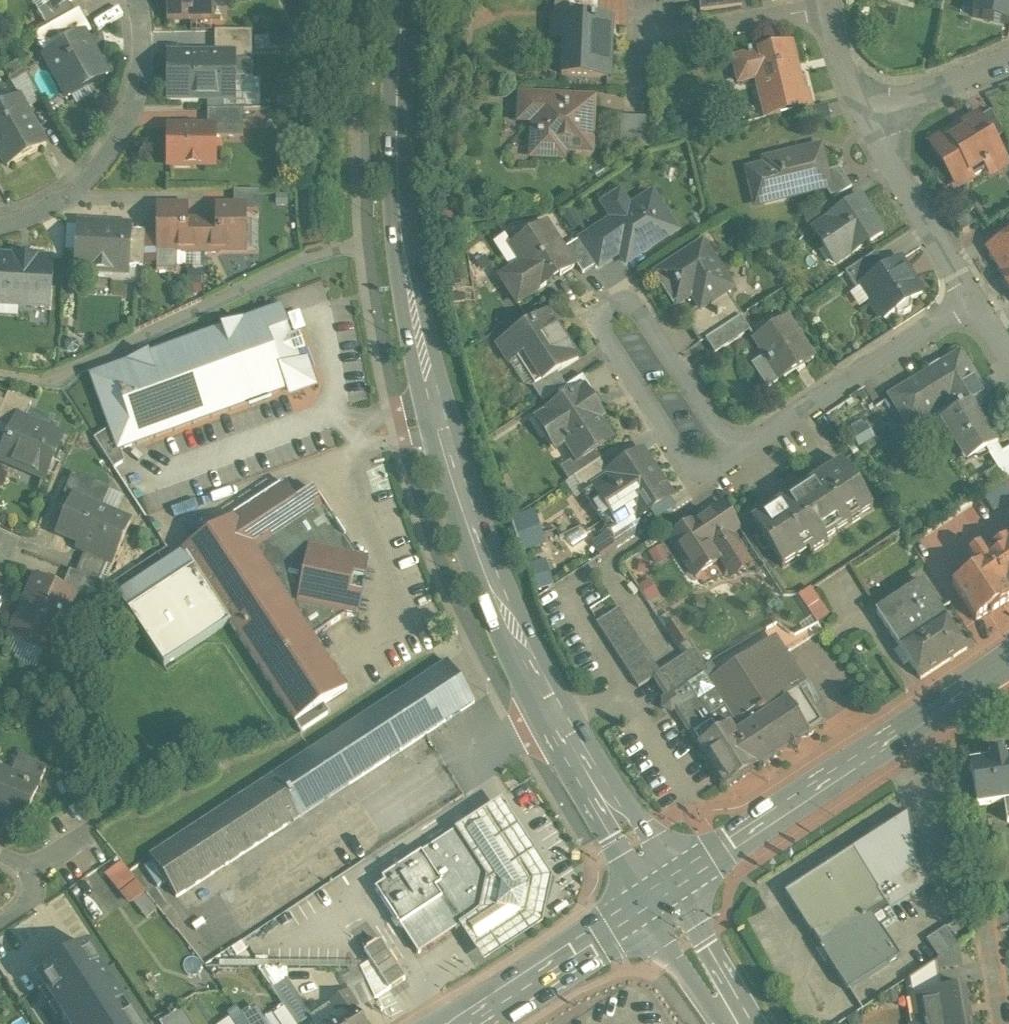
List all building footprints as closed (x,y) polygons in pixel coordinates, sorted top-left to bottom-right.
[(51,4),(55,10),(69,2),(72,0),(49,0),(51,4)] [(169,19),(196,19),(196,15),(212,15),(212,0),(169,0),(169,19)] [(568,18),(598,19),(599,0),(569,0),(568,18)] [(700,12),(742,7),(741,0),(699,0),(700,12)] [(976,0),(983,2),(979,20),(1008,26),(1008,0),(976,0)] [(55,10),(51,4),(37,12),(47,28),(51,26),(75,12),(69,2),(55,10)] [(92,33),(80,10),(75,12),(51,26),(57,36),(59,35),(65,47),(85,36),(86,37),(92,33)] [(568,18),(554,17),(553,40),(569,41),(568,76),(608,78),(611,20),(598,19),(568,18)] [(248,31),(215,31),(215,55),(233,55),(233,62),(248,62),(248,31)] [(57,36),(39,46),(46,58),(65,47),(59,35),(57,36)] [(65,47),(46,58),(67,96),(106,74),(86,37),(85,36),(65,47)] [(791,44),(759,52),(760,54),(752,56),(751,54),(748,54),(748,57),(734,60),(739,84),(757,79),(766,119),(813,108),(809,92),(803,93),(791,44)] [(215,55),(169,55),(169,99),(225,99),(225,62),(233,62),(233,55),(215,55)] [(42,101),(26,74),(14,81),(30,108),(42,101)] [(0,107),(0,153),(8,167),(46,146),(19,97),(0,107)] [(594,100),(522,97),(521,121),(543,122),(543,135),(538,134),(537,156),(533,156),(533,158),(563,159),(564,151),(591,152),(592,131),(586,131),(586,121),(593,122),(594,100)] [(244,111),(208,111),(208,128),(215,128),(215,138),(244,138),(244,111)] [(1005,135),(991,112),(980,119),(994,141),(1005,135)] [(651,118),(622,117),(620,146),(635,147),(635,143),(649,143),(651,118)] [(979,117),(930,146),(954,185),(970,176),(972,179),(987,170),(990,174),(1008,163),(994,141),(980,119),(979,117)] [(208,128),(169,127),(169,166),(207,167),(207,150),(215,150),(215,138),(215,128),(208,128)] [(820,149),(766,162),(767,167),(749,171),(751,180),(758,178),(764,204),(825,189),(829,188),(825,172),(820,149)] [(852,188),(839,168),(825,172),(829,188),(825,189),(833,200),(852,188)] [(603,227),(626,263),(677,230),(654,194),(603,227)] [(883,234),(860,199),(838,213),(813,229),(814,231),(826,249),(842,238),(852,255),(883,234)] [(831,202),(804,219),(812,232),(814,231),(813,229),(838,213),(831,202)] [(186,207),(159,207),(159,251),(185,251),(186,251),(186,223),(186,207)] [(245,208),(217,207),(217,223),(217,251),(219,251),(245,251),(245,208)] [(588,235),(576,216),(566,223),(578,242),(578,241),(588,235)] [(204,223),(186,223),(186,251),(185,251),(185,253),(204,253),(204,223)] [(217,223),(204,223),(204,253),(219,253),(219,251),(217,251),(217,223)] [(119,226),(90,224),(90,226),(79,226),(76,265),(91,266),(91,271),(113,272),(113,268),(128,269),(128,267),(130,231),(130,229),(119,228),(119,226)] [(546,225),(512,247),(513,248),(517,245),(528,262),(501,279),(518,305),(546,287),(545,285),(559,276),(560,278),(575,269),(564,253),(563,252),(546,225)] [(145,232),(130,231),(128,267),(143,268),(145,232)] [(990,249),(1005,275),(1008,272),(1008,237),(990,249)] [(578,241),(578,242),(563,252),(564,253),(575,269),(577,267),(582,276),(595,267),(578,241)] [(705,247),(657,277),(685,321),(729,293),(733,291),(705,247)] [(0,250),(0,301),(53,306),(57,255),(0,250)] [(876,254),(846,273),(857,291),(863,287),(862,286),(886,270),(876,254)] [(886,270),(862,286),(863,287),(872,301),(871,306),(878,318),(884,319),(896,311),(898,314),(905,315),(910,311),(912,304),(910,302),(922,294),(901,261),(886,270)] [(706,340),(741,317),(744,315),(729,293),(685,321),(701,343),(706,340)] [(205,336),(205,335),(202,335),(203,336),(186,342),(186,341),(184,342),(184,343),(168,349),(167,348),(165,349),(165,350),(149,356),(148,355),(146,356),(147,357),(130,363),(130,362),(128,363),(111,369),(109,369),(109,370),(90,377),(118,452),(137,446),(139,446),(139,445),(155,439),(155,440),(158,439),(157,438),(174,432),(174,433),(176,432),(176,431),(193,425),(193,426),(195,425),(195,424),(211,418),(212,419),(214,418),(230,412),(233,412),(232,411),(249,405),(249,406),(251,405),(251,404),(268,398),(268,399),(270,398),(270,397),(286,391),(287,392),(289,391),(289,390),(307,383),(297,354),(304,351),(299,335),(291,338),(280,308),(261,315),(261,314),(259,315),(259,316),(243,322),(242,321),(240,322),(240,323),(224,329),(223,328),(221,329),(221,330),(205,336)] [(557,331),(551,321),(553,320),(549,313),(498,346),(509,364),(524,355),(541,383),(542,384),(557,375),(579,360),(559,330),(557,331)] [(741,317),(706,340),(715,355),(750,331),(741,317)] [(787,319),(754,340),(769,365),(758,372),(757,370),(755,371),(768,391),(796,371),(796,370),(811,360),(812,361),(813,360),(787,319)] [(971,403),(977,413),(991,404),(960,355),(891,397),(909,428),(952,401),(958,412),(971,403)] [(557,375),(542,384),(541,383),(533,388),(542,403),(557,394),(565,388),(557,375)] [(565,388),(557,394),(562,402),(564,404),(570,414),(586,404),(596,397),(583,377),(565,388)] [(0,413),(0,435),(9,439),(18,418),(24,421),(31,404),(8,394),(5,403),(0,413)] [(971,403),(958,412),(940,423),(941,424),(945,421),(968,459),(984,449),(987,453),(998,446),(977,413),(971,403)] [(586,404),(570,414),(564,404),(540,419),(559,448),(565,444),(576,462),(593,451),(610,439),(598,420),(604,416),(603,414),(601,415),(596,407),(590,411),(586,404)] [(18,418),(9,439),(0,460),(0,461),(45,480),(63,438),(24,421),(18,418)] [(866,428),(853,436),(860,447),(872,439),(866,428)] [(107,432),(95,438),(105,456),(116,450),(107,432)] [(992,460),(1005,482),(1008,479),(1008,450),(992,460)] [(593,451),(576,462),(583,472),(600,461),(593,451)] [(609,474),(608,474),(609,477),(593,487),(593,488),(620,528),(636,518),(637,519),(672,497),(643,452),(609,474)] [(583,472),(574,478),(584,494),(593,488),(593,487),(609,477),(608,474),(609,474),(600,461),(583,472)] [(833,468),(751,522),(782,569),(808,552),(810,555),(828,544),(825,541),(873,510),(842,463),(840,464),(843,467),(836,471),(833,468)] [(110,490),(74,474),(65,496),(77,501),(71,515),(66,513),(57,534),(88,548),(86,553),(108,563),(113,565),(131,523),(102,511),(110,490)] [(285,484),(182,552),(183,553),(182,553),(229,625),(301,735),(303,733),(302,732),(328,715),(329,716),(331,715),(330,713),(329,713),(324,705),(348,690),(314,638),(345,617),(357,620),(369,560),(357,558),(313,490),(296,501),(285,484)] [(723,505),(710,514),(709,513),(670,539),(695,577),(721,560),(728,570),(745,558),(750,565),(731,535),(739,529),(723,505)] [(511,516),(522,551),(546,543),(535,509),(511,516)] [(1008,543),(1006,540),(983,555),(991,567),(1008,594),(1008,542),(1008,543)] [(657,565),(668,558),(661,545),(649,552),(657,565)] [(108,563),(86,553),(77,573),(97,582),(99,582),(108,563)] [(182,553),(117,596),(164,667),(229,625),(182,553)] [(535,591),(554,586),(546,559),(527,564),(535,591)] [(963,575),(965,577),(952,586),(976,622),(989,613),(991,617),(1007,606),(1006,604),(1008,602),(1008,594),(991,567),(981,573),(976,566),(963,575)] [(77,573),(71,570),(63,588),(75,594),(74,595),(89,601),(97,582),(77,573)] [(63,588),(37,577),(10,639),(43,653),(51,636),(56,638),(74,595),(75,594),(63,588)] [(651,581),(640,588),(649,601),(660,594),(651,581)] [(967,650),(923,584),(877,614),(921,681),(967,650)] [(798,596),(818,623),(830,615),(810,587),(798,596)] [(694,650),(659,673),(619,609),(597,624),(639,688),(655,677),(669,698),(669,699),(709,673),(694,650)] [(688,643),(677,624),(667,630),(679,649),(688,643)] [(774,639),(716,676),(709,673),(669,699),(669,698),(664,701),(665,709),(671,712),(676,709),(696,696),(720,732),(730,726),(756,766),(788,746),(790,749),(797,751),(798,744),(796,741),(822,724),(800,689),(804,687),(774,639)] [(448,663),(323,745),(350,785),(426,735),(474,703),(448,663)] [(720,732),(696,696),(676,709),(700,746),(720,732)] [(720,732),(700,746),(726,786),(756,766),(730,726),(720,732)] [(323,745),(150,858),(176,898),(350,785),(323,745)] [(989,753),(990,760),(988,760),(988,761),(971,764),(982,828),(996,825),(993,806),(1005,804),(1008,824),(1008,823),(1008,758),(1006,758),(1006,757),(1004,758),(1003,751),(989,753)] [(23,823),(47,769),(26,759),(18,778),(0,770),(0,814),(23,823)] [(945,781),(928,782),(929,811),(947,810),(945,781)] [(478,918),(462,928),(485,962),(543,926),(553,879),(504,805),(457,831),(480,864),(489,884),(490,895),(487,904),(478,918)] [(909,815),(785,895),(811,936),(813,935),(821,948),(820,949),(847,992),(900,958),(881,929),(889,924),(884,914),(931,884),(917,864),(909,815)] [(415,859),(462,928),(478,918),(487,904),(490,895),(489,884),(480,864),(457,831),(444,840),(415,859)] [(386,885),(376,890),(419,953),(462,928),(415,859),(383,880),(386,885)] [(121,860),(104,874),(129,905),(146,891),(121,860)] [(946,928),(926,941),(939,960),(959,947),(946,928)] [(242,943),(232,949),(237,957),(247,950),(242,943)] [(406,980),(381,943),(364,954),(371,963),(389,991),(406,980)] [(89,947),(37,980),(65,1023),(139,1023),(89,947)] [(268,958),(256,958),(256,966),(268,966),(268,958)] [(939,961),(909,980),(912,1000),(922,998),(922,997),(944,993),(939,961)] [(389,991),(371,963),(361,970),(375,1000),(389,991)] [(281,984),(271,970),(258,970),(272,990),(281,984)] [(287,980),(281,984),(272,990),(285,1010),(294,1023),(316,1023),(287,980)] [(922,997),(922,998),(912,1000),(917,1023),(968,1023),(965,1007),(968,1006),(965,990),(944,993),(922,997)] [(345,994),(330,1004),(340,1019),(354,1010),(354,1011),(359,1008),(348,991),(345,994)] [(182,1010),(161,1023),(191,1023),(182,1010)] [(285,1010),(276,1015),(282,1023),(294,1023),(285,1010)] [(332,1023),(363,1023),(354,1011),(354,1010),(340,1019),(332,1023)] [(241,1016),(235,1020),(237,1023),(247,1023),(246,1022),(241,1016)]
